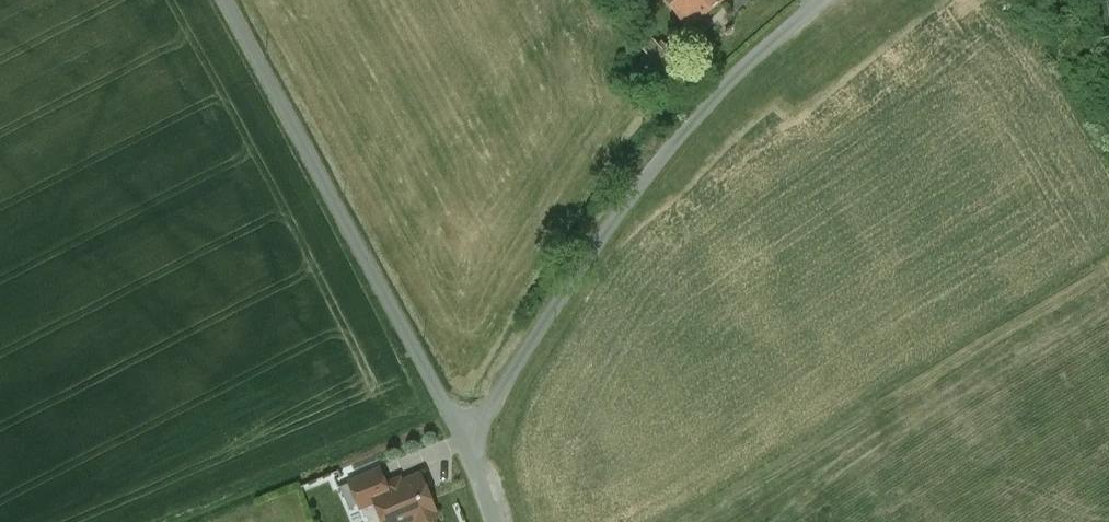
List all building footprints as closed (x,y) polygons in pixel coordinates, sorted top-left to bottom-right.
[(686,28),(721,0),(665,0),(686,28)] [(371,494),(386,488),(378,470),(349,482),(360,508),(375,502),(371,494)] [(371,494),(375,502),(383,521),(407,521),(414,519),(416,521),(426,521),(435,518),(432,511),(434,511),(419,474),(386,488),(371,494)]
